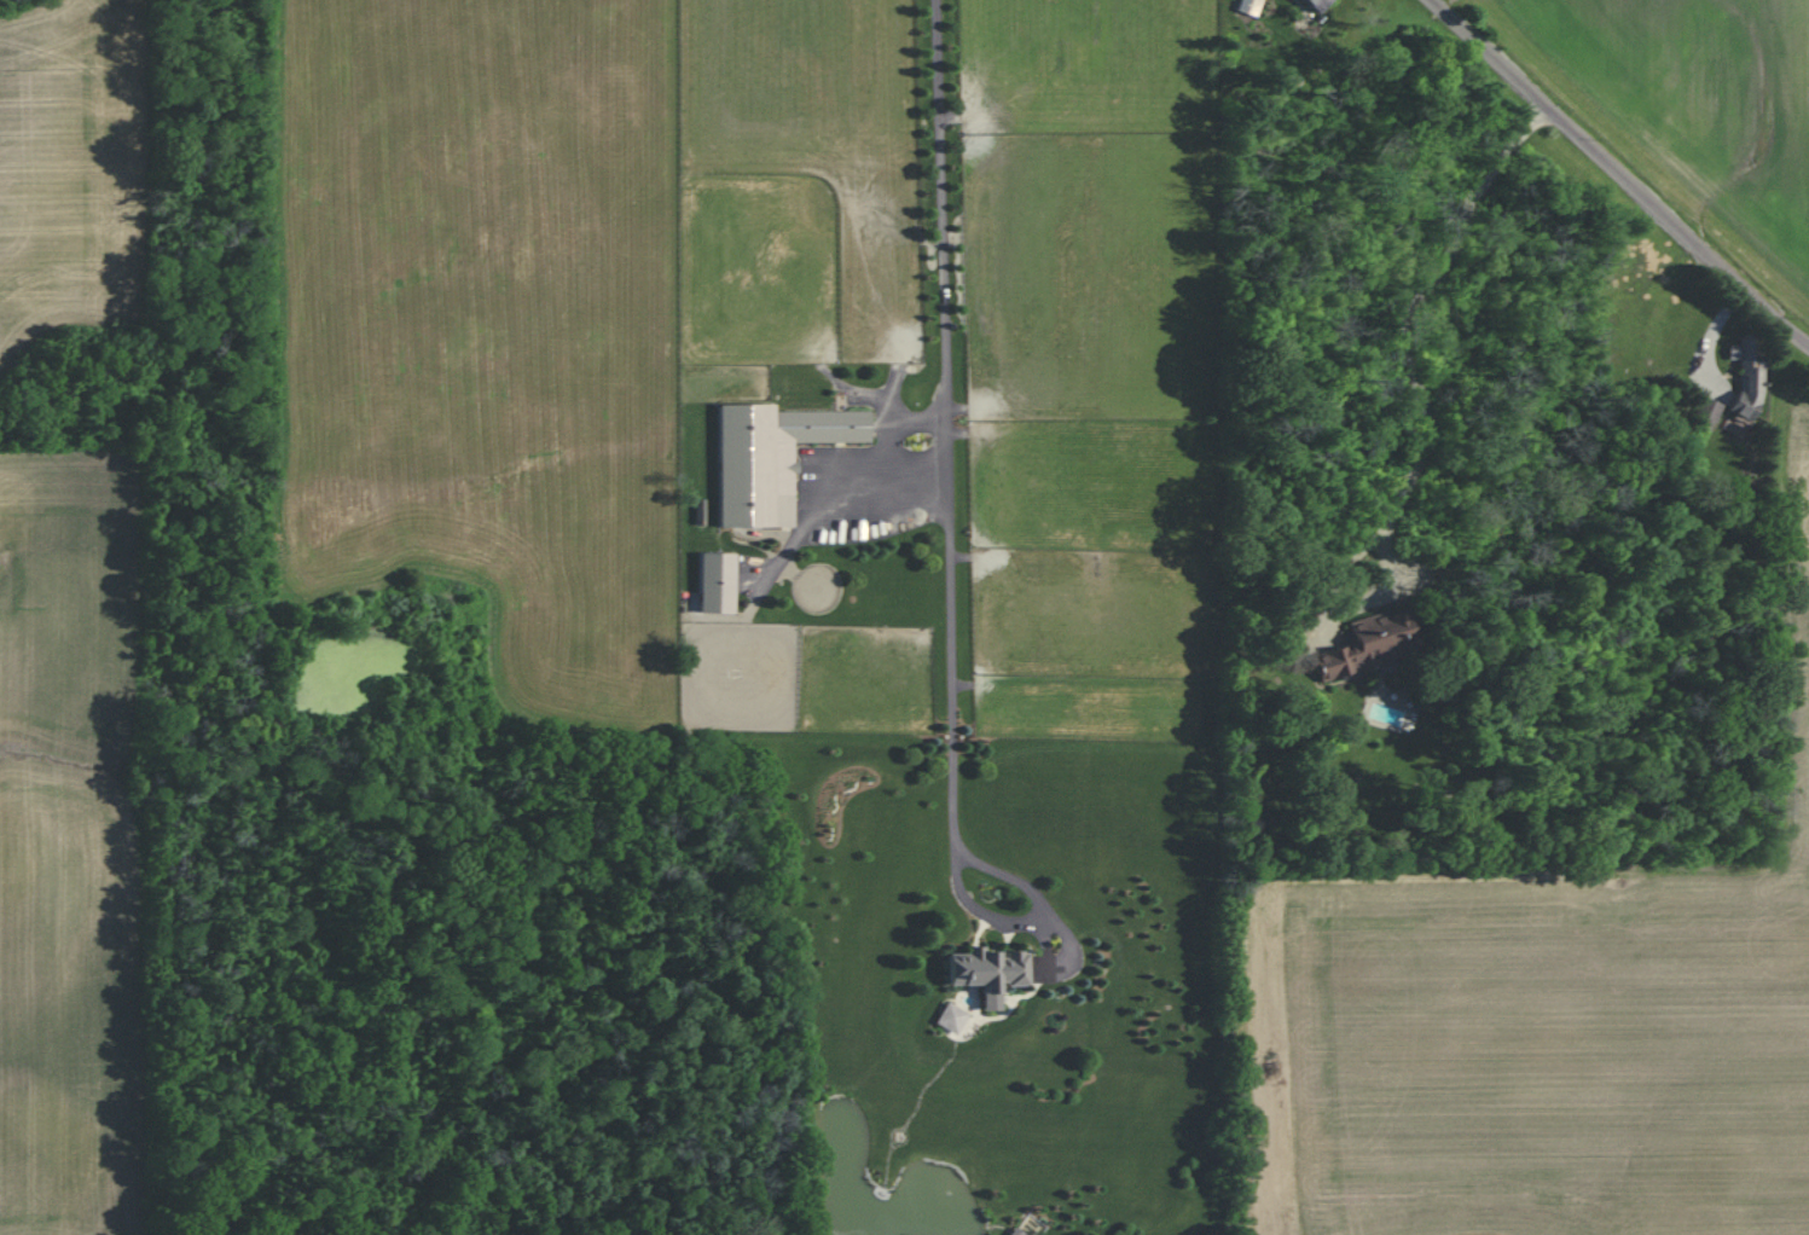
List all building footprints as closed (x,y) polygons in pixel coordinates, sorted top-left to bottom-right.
[(1237,11),(1256,16),(1261,0),(1240,0),(1237,11)] [(1318,13),(1330,0),(1303,0),(1318,13)] [(1751,421),(1763,398),(1763,356),(1757,353),(1757,336),(1740,336),(1740,345),(1729,344),(1728,358),(1740,359),(1740,388),(1729,410),(1751,421)] [(1723,404),(1702,395),(1692,422),(1712,430),(1723,404)] [(869,410),(774,411),(774,403),(718,404),(720,527),(795,526),(794,443),(870,441),(869,410)] [(733,612),(735,553),(700,552),(699,612),(733,612)] [(1320,677),(1422,650),(1411,608),(1387,614),(1386,611),(1349,621),(1355,644),(1314,655),(1320,677)] [(982,984),(983,1010),(1000,1010),(1000,985),(1029,985),(1028,951),(1002,951),(984,951),(984,946),(967,946),(967,952),(948,953),(949,985),(982,984)] [(959,1034),(968,1010),(945,1002),(936,1025),(959,1034)]
